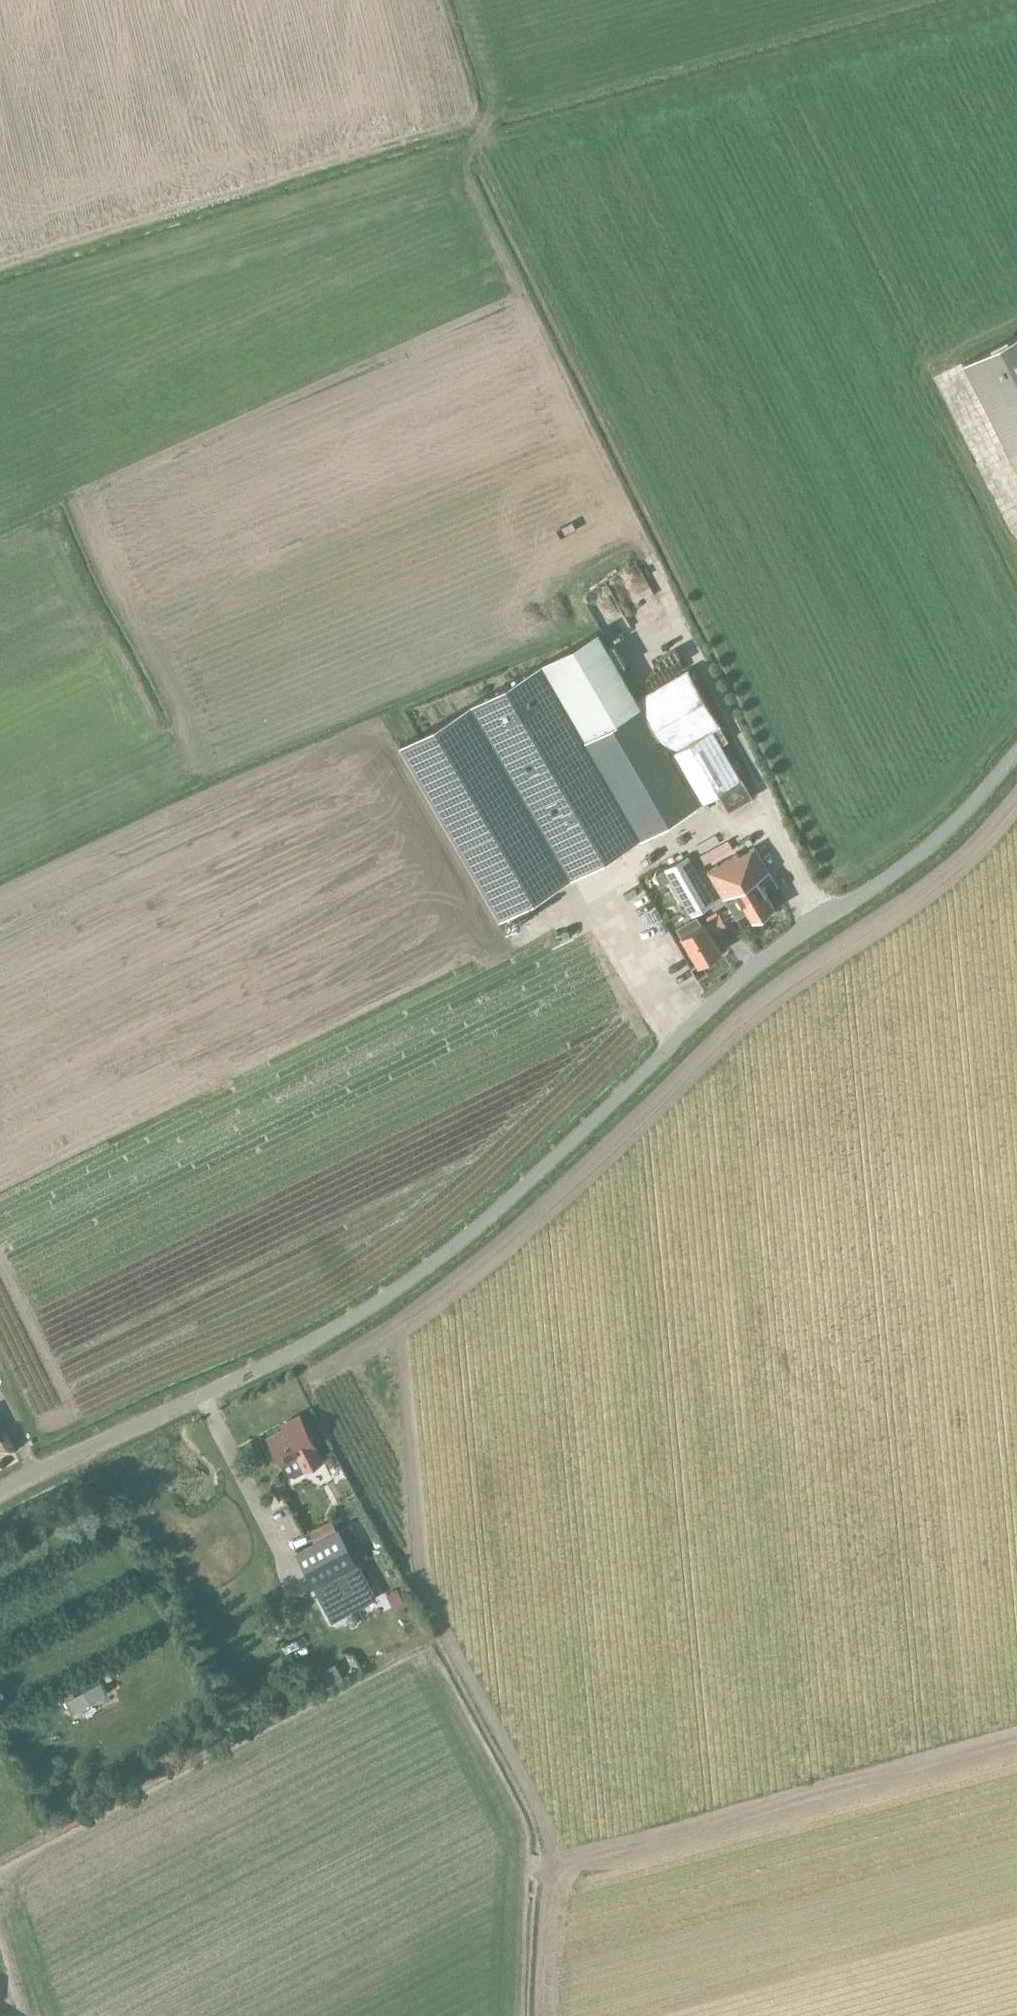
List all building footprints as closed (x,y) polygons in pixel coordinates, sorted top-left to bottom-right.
[(906,395),(1000,575),(1016,566),(1016,337),(964,365),(906,395)] [(597,632),(399,746),(499,920),(697,806),(640,708),(636,700),(597,632)] [(687,671),(636,700),(640,708),(697,806),(718,841),(738,830),(761,817),(721,747),(727,743),(719,728),(720,728),(703,698),(687,671)] [(748,913),(753,922),(775,909),(759,880),(772,873),(756,845),(708,872),(724,899),(725,899),(737,920),(748,913)] [(664,869),(691,917),(714,904),(687,856),(664,869)] [(678,927),(683,936),(699,964),(722,951),(712,934),(725,926),(719,914),(705,921),(702,923),(698,916),(678,927)] [(279,1459),(281,1463),(286,1473),(294,1475),(324,1460),(316,1445),(299,1415),(280,1424),(282,1428),(268,1436),(274,1448),(271,1449),(270,1454),(272,1459),(277,1461),(279,1459)] [(350,1525),(340,1530),(350,1548),(358,1564),(368,1559),(350,1525)] [(314,1541),(295,1551),(305,1569),(315,1588),(332,1622),(376,1599),(358,1565),(358,1564),(350,1548),(340,1530),(339,1528),(337,1529),(314,1541)] [(397,1589),(387,1595),(394,1609),(405,1603),(397,1589)] [(111,1665),(103,1669),(108,1679),(116,1675),(111,1665)] [(66,1700),(72,1713),(109,1694),(102,1681),(66,1700)]
